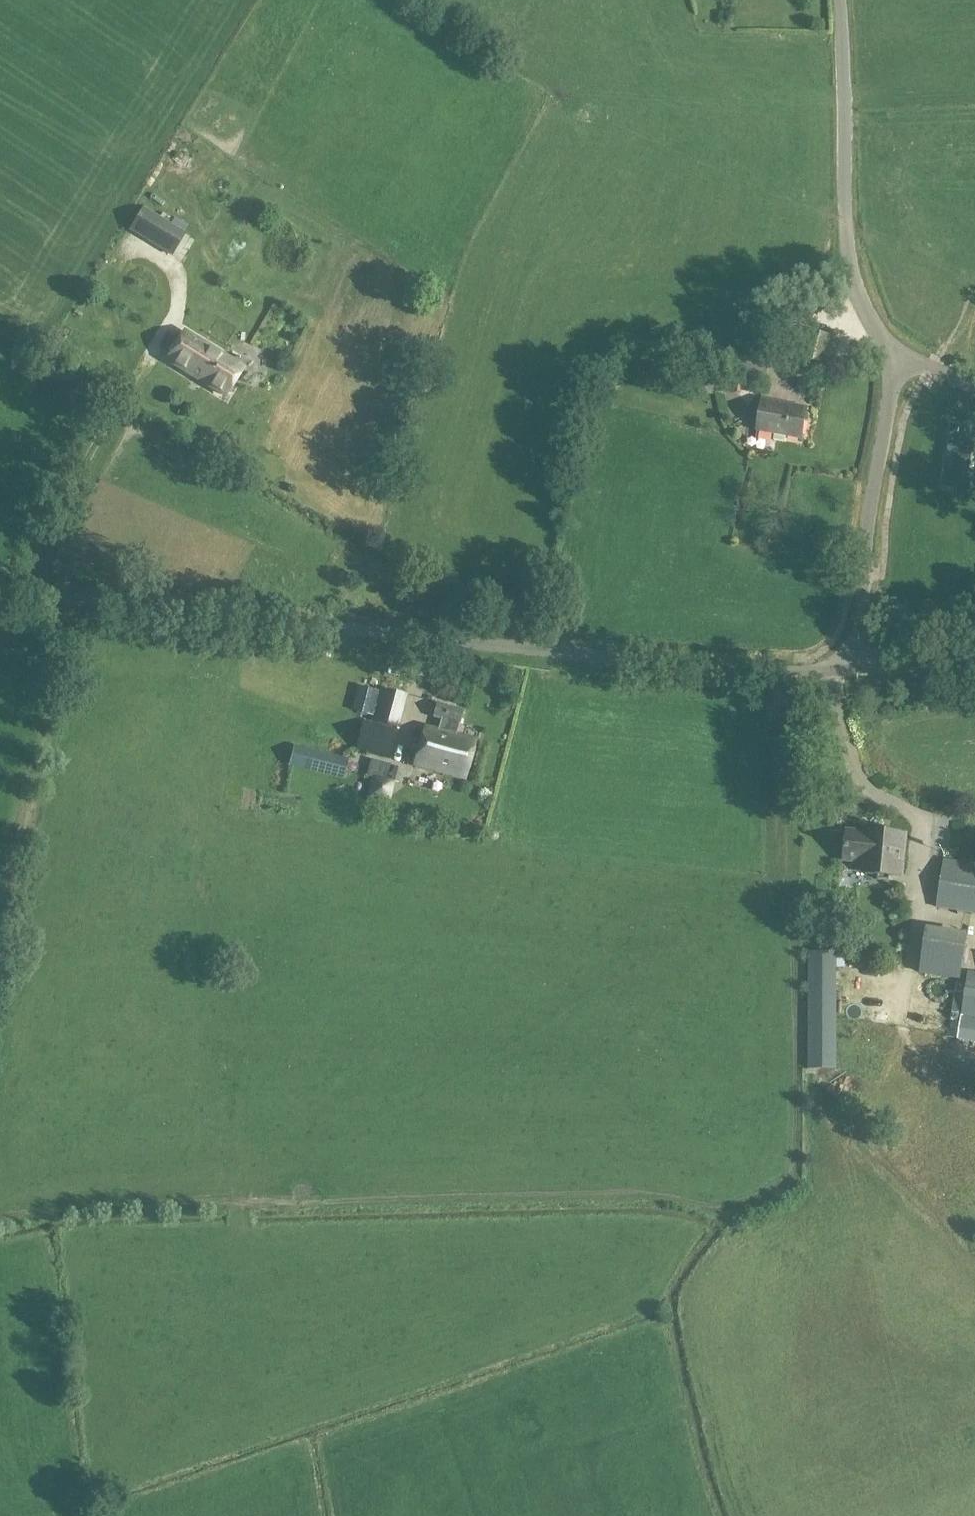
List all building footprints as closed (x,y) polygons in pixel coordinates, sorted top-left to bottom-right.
[(184,233),(143,208),(129,230),(171,255),(184,233)] [(836,337),(809,330),(801,359),(828,366),(836,337)] [(243,368),(184,332),(167,360),(226,397),(243,368)] [(717,375),(715,392),(729,394),(731,376),(717,375)] [(765,401),(759,431),(802,440),(808,410),(765,401)] [(951,433),(943,487),(966,491),(974,436),(959,434),(960,426),(951,424),(949,432),(951,433)] [(375,716),(381,691),(361,686),(355,707),(365,709),(364,713),(375,716)] [(373,722),(397,728),(406,693),(382,688),(373,722)] [(432,718),(441,720),(460,725),(464,711),(437,703),(432,718)] [(365,720),(357,746),(389,757),(398,731),(365,720)] [(439,730),(425,727),(415,766),(465,778),(475,739),(457,735),(460,725),(441,720),(439,730)] [(348,760),(295,747),(290,766),(343,780),(348,760)] [(396,780),(375,775),(370,796),(391,801),(396,780)] [(867,833),(848,831),(845,861),(864,863),(863,871),(879,873),(878,881),(890,882),(891,874),(903,875),(907,835),(867,831),(867,833)] [(974,915),(974,865),(944,860),(938,901),(937,909),(974,915)] [(920,974),(961,980),(969,933),(927,926),(920,974)] [(837,1070),(838,951),(809,951),(809,1070),(837,1070)] [(960,1039),(974,1041),(974,974),(970,974),(960,1039)]
